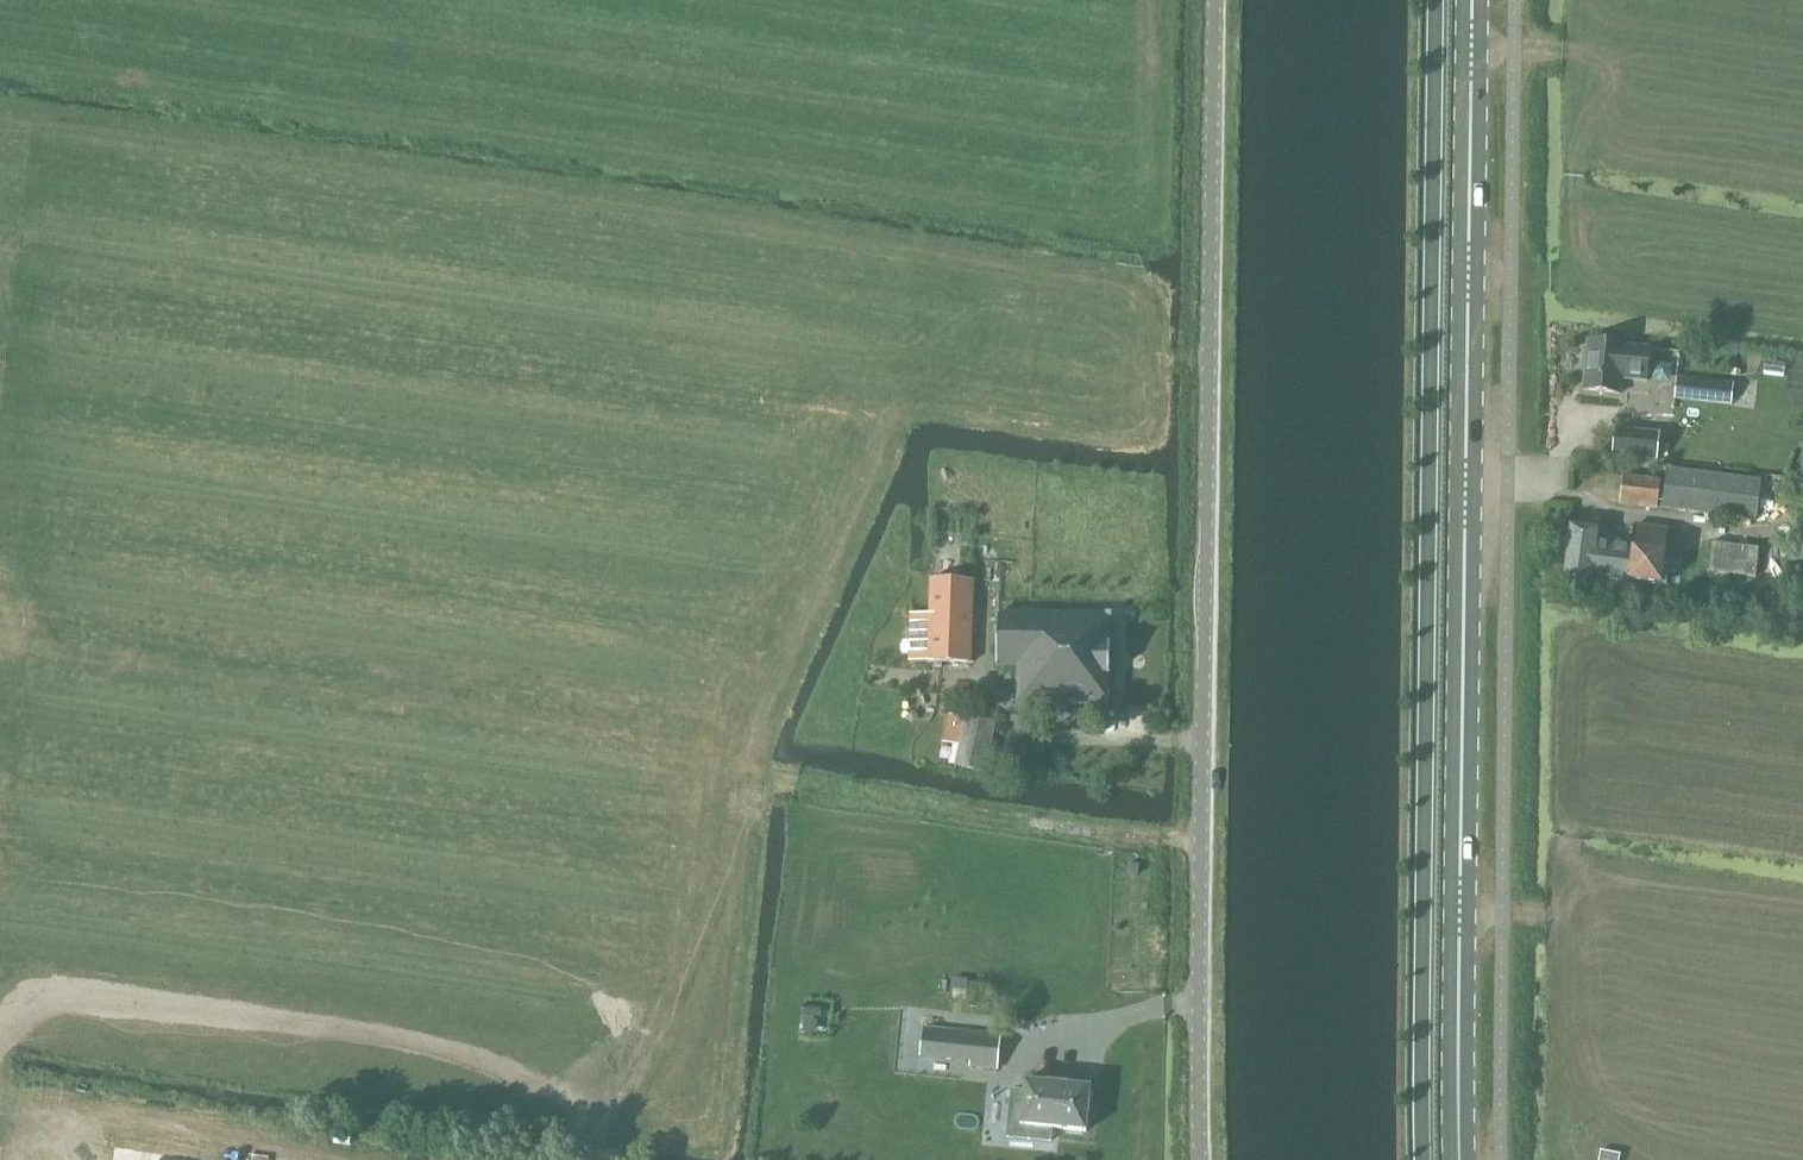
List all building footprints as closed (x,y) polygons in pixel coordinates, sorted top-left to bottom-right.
[(1647,382),(1651,349),(1625,347),(1626,345),(1589,341),(1584,391),(1621,394),(1622,379),(1647,382)] [(1733,405),(1735,385),(1678,378),(1675,398),(1733,405)] [(1616,429),(1613,457),(1657,461),(1660,434),(1616,429)] [(1757,520),(1762,480),(1668,469),(1663,510),(1757,520)] [(1658,508),(1662,480),(1624,476),(1621,504),(1658,508)] [(1573,528),(1567,580),(1590,583),(1590,584),(1643,591),(1644,583),(1661,585),(1669,530),(1637,526),(1634,543),(1601,539),(1602,533),(1597,532),(1573,528)] [(1711,572),(1710,578),(1729,580),(1730,575),(1757,578),(1760,548),(1713,543),(1711,572)] [(972,667),(976,583),(930,582),(926,666),(972,667)] [(1109,706),(1111,616),(999,614),(998,666),(1020,666),(1019,703),(1109,706)] [(965,718),(965,719),(959,748),(955,769),(986,776),(996,725),(965,718)] [(1001,1037),(947,1032),(944,1061),(970,1064),(970,1068),(998,1071),(1001,1037)] [(1089,1088),(1025,1081),(1020,1124),(1084,1131),(1089,1088)] [(1601,1151),(1599,1159),(1620,1159),(1621,1155),(1601,1151)]
